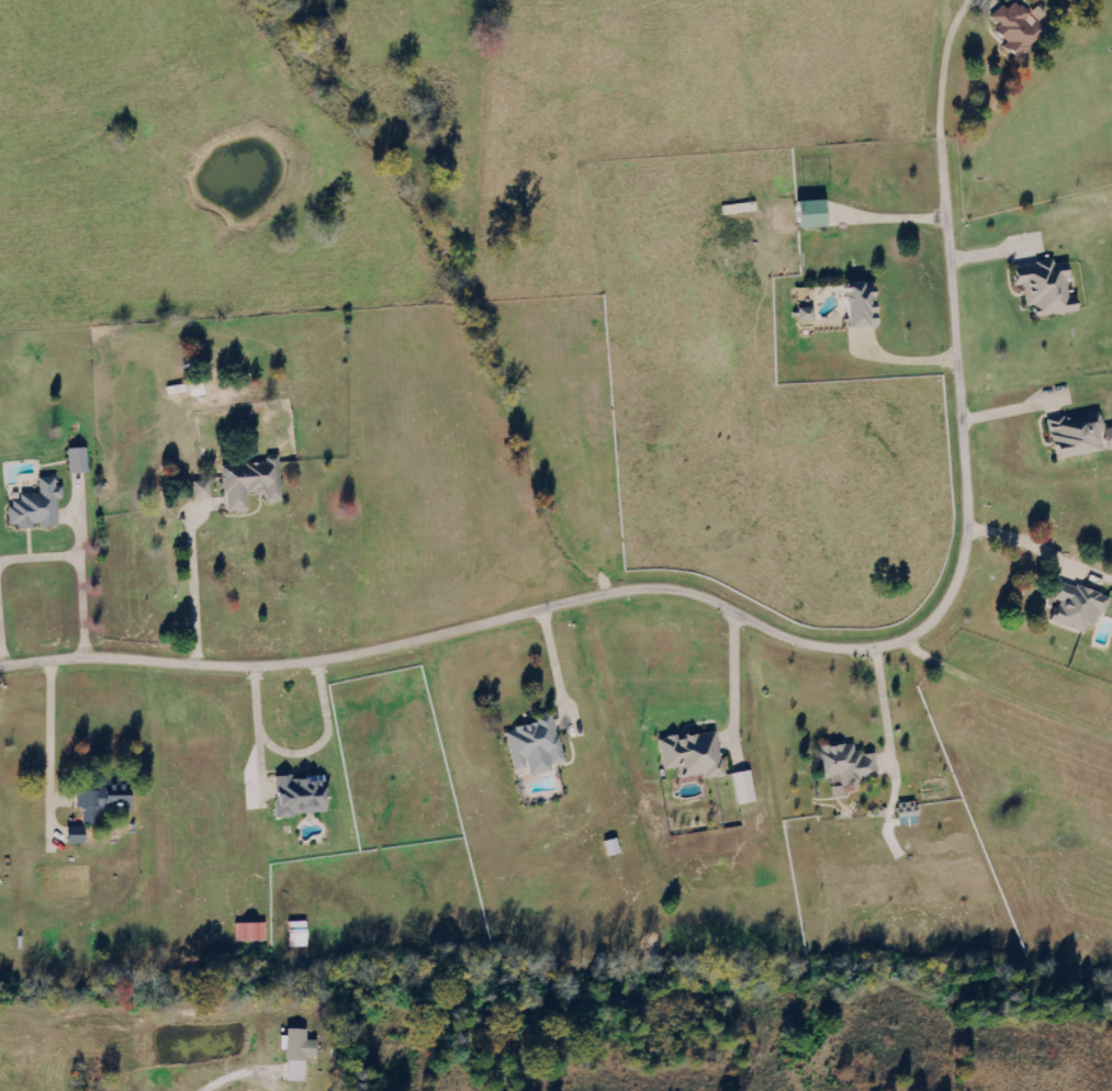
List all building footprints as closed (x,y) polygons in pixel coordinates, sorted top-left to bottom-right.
[(988,17),(999,30),(995,34),(1005,45),(1002,48),(1013,60),(1045,31),(1036,21),(1042,16),(1034,7),(1027,14),(1015,1),(1005,10),(1001,5),(988,17)] [(794,200),(793,226),(821,228),(822,201),(794,200)] [(1068,313),(1063,263),(1052,264),(1036,265),(1037,268),(1010,271),(1012,286),(1021,285),(1023,307),(1030,306),(1031,317),(1068,313)] [(871,327),(870,297),(872,297),(872,285),(842,286),(843,327),(871,327)] [(811,308),(795,308),(795,320),(811,320),(811,308)] [(166,386),(167,395),(190,393),(190,397),(204,396),(202,383),(166,386)] [(1101,451),(1111,449),(1111,428),(1101,430),(1099,418),(1068,423),(1067,418),(1045,421),(1052,459),(1101,451)] [(67,474),(86,474),(85,448),(66,448),(67,474)] [(222,467),(226,513),(248,511),(247,495),(265,493),(266,503),(282,501),(278,456),(264,457),(265,462),(222,467)] [(56,525),(55,499),(61,498),(61,486),(54,487),(54,479),(36,480),(37,493),(10,495),(11,506),(5,507),(7,527),(37,525),(37,527),(56,525)] [(1083,633),(1086,624),(1093,626),(1098,612),(1103,614),(1108,597),(1058,581),(1052,600),(1056,602),(1050,623),(1083,633)] [(563,762),(551,713),(534,717),(535,723),(504,730),(513,771),(527,768),(529,776),(553,770),(551,765),(563,762)] [(656,739),(662,770),(679,767),(681,778),(703,774),(704,780),(723,777),(715,731),(675,738),(675,735),(656,739)] [(877,781),(874,752),(853,754),(852,744),(817,746),(819,779),(837,778),(838,786),(830,787),(831,797),(849,795),(848,783),(877,781)] [(754,801),(748,771),(730,775),(736,805),(754,801)] [(327,813),(324,778),(292,781),(292,775),(274,776),(276,794),(273,795),(275,817),(327,813)] [(74,790),(74,808),(80,808),(81,825),(95,825),(95,815),(126,814),(125,789),(74,790)] [(895,804),(899,827),(917,825),(913,801),(895,804)] [(304,921),(286,922),(287,948),(306,947),(304,921)] [(234,924),(235,942),(264,941),(264,923),(234,924)] [(284,1081),(304,1081),(304,1057),(314,1057),(314,1040),(305,1040),(305,1029),(285,1029),(284,1081)]
